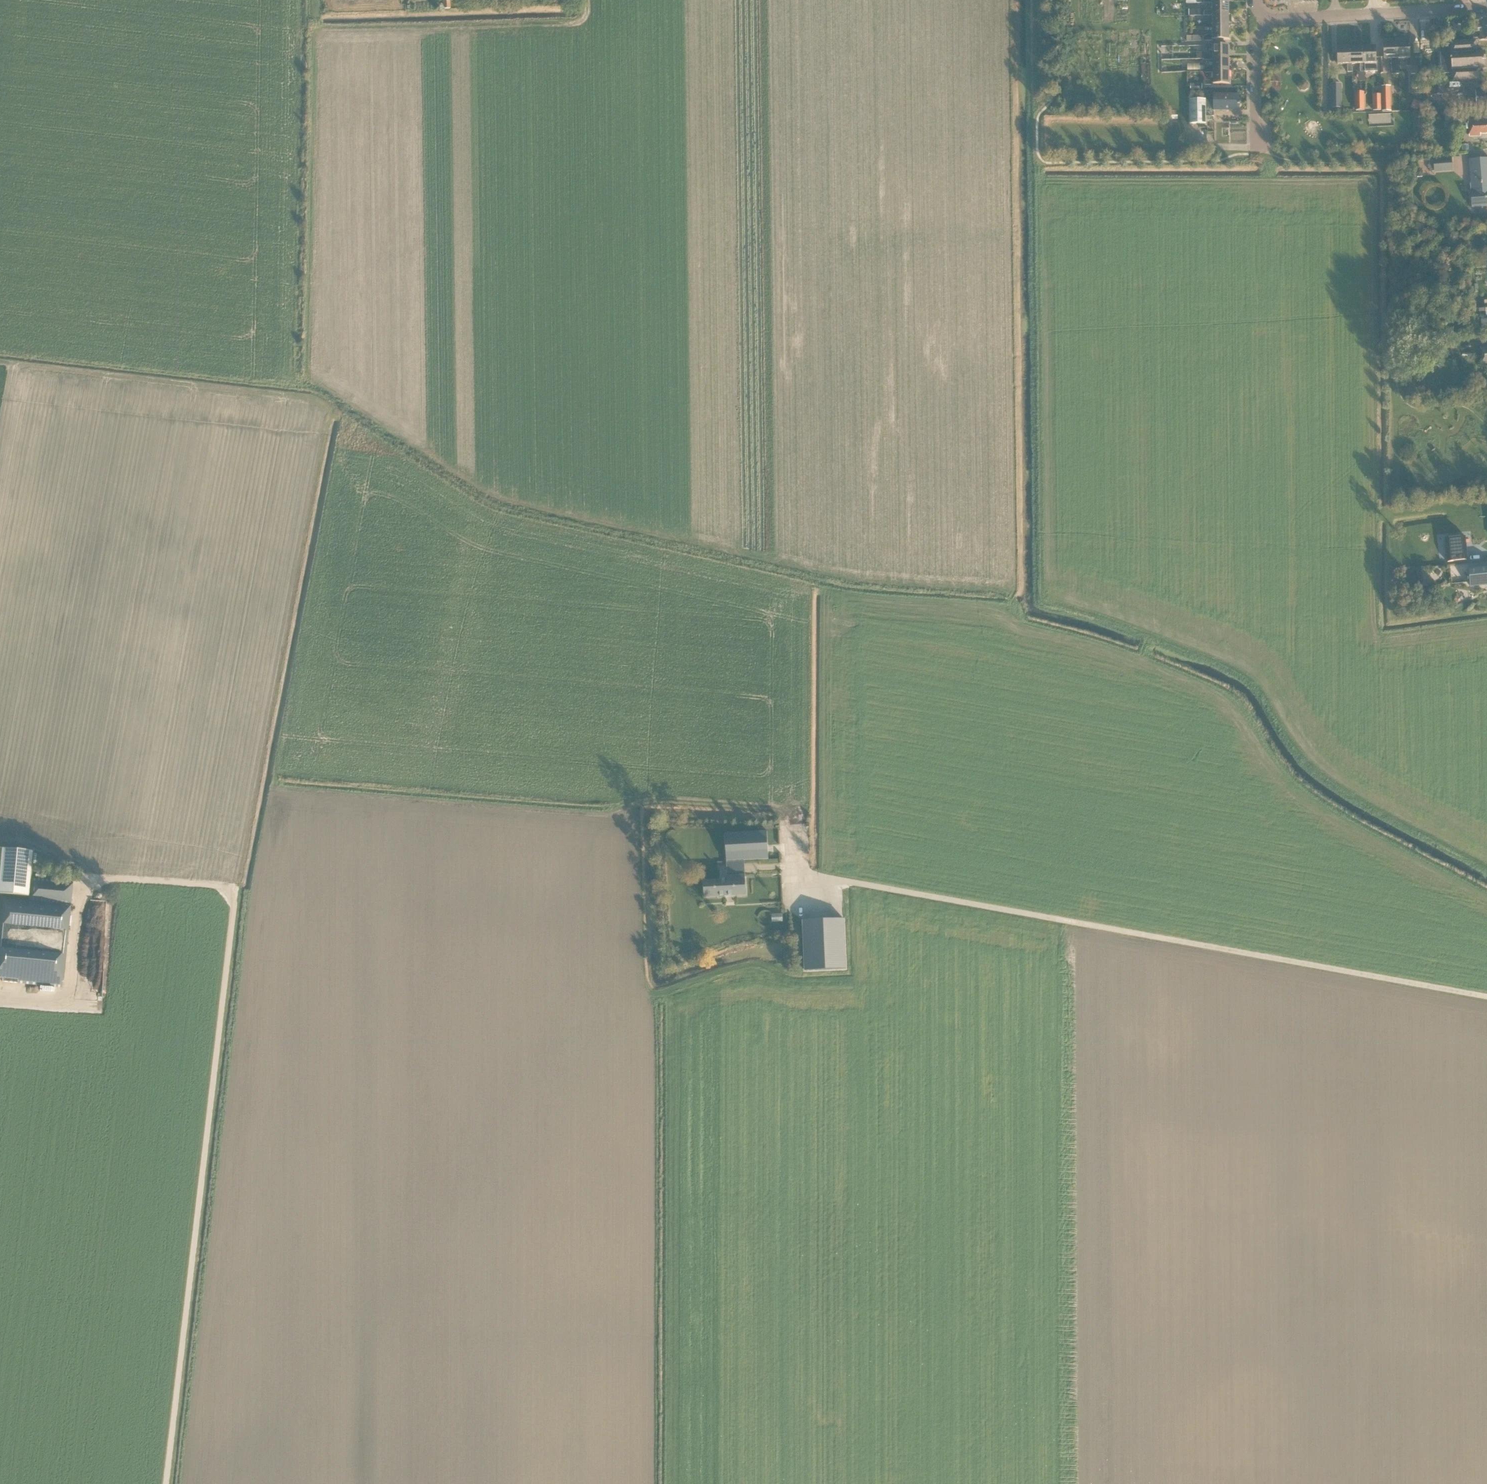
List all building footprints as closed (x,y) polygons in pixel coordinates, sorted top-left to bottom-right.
[(1230,13),(1229,0),(1213,1),(1213,2),(1213,11),(1205,11),(1205,15),(1213,15),(1213,13),(1230,13)] [(1205,28),(1213,28),(1213,26),(1230,26),(1230,13),(1213,13),(1213,15),(1213,23),(1205,23),(1205,28)] [(1480,19),(1473,20),(1473,32),(1481,31),(1481,40),(1486,39),(1486,18),(1480,18),(1480,19)] [(1230,39),(1230,26),(1213,26),(1213,28),(1213,35),(1205,36),(1205,40),(1213,40),(1213,39),(1230,39)] [(1452,42),(1453,44),(1453,47),(1441,48),(1443,73),(1448,73),(1448,77),(1454,76),(1454,80),(1481,78),(1480,67),(1486,67),(1486,51),(1477,51),(1476,40),(1452,42)] [(1399,67),(1399,59),(1398,59),(1397,42),(1384,43),(1384,44),(1385,59),(1393,59),(1393,67),(1393,75),(1399,75),(1399,67)] [(1398,59),(1399,59),(1407,59),(1407,67),(1412,67),(1412,58),(1410,58),(1410,42),(1397,42),(1398,59)] [(1213,55),(1205,55),(1205,59),(1213,59),(1213,58),(1230,58),(1230,45),(1213,45),(1213,55)] [(1353,72),(1353,64),(1351,64),(1351,47),(1338,47),(1338,64),(1349,64),(1349,72),(1353,72)] [(1364,47),(1351,47),(1351,64),(1353,64),(1361,64),(1361,72),(1366,72),(1365,64),(1364,64),(1364,47)] [(1364,64),(1365,64),(1374,64),(1374,71),(1378,71),(1378,62),(1377,62),(1377,47),(1364,47),(1364,64)] [(1230,70),(1230,58),(1213,58),(1213,59),(1213,67),(1205,67),(1205,72),(1214,72),(1214,70),(1230,70)] [(1214,70),(1214,72),(1214,80),(1205,80),(1205,84),(1214,84),(1230,84),(1230,70),(1214,70)] [(1420,89),(1419,74),(1411,74),(1412,89),(1420,89)] [(1445,93),(1444,82),(1431,83),(1431,94),(1445,93)] [(1342,107),(1341,83),(1330,84),(1331,108),(1342,107)] [(1391,111),(1391,86),(1382,86),(1382,111),(1391,111)] [(1486,106),(1486,90),(1477,91),(1476,86),(1468,86),(1469,99),(1476,99),(1476,107),(1486,106)] [(1365,109),(1364,92),(1355,92),(1356,110),(1365,109)] [(1206,124),(1206,117),(1214,117),(1214,110),(1240,110),(1240,94),(1214,94),(1214,100),(1206,101),(1206,100),(1190,100),(1190,124),(1206,124)] [(1381,110),(1381,94),(1373,94),(1373,110),(1381,110)] [(1417,100),(1414,107),(1420,110),(1423,102),(1417,100)] [(1486,132),(1486,117),(1469,118),(1470,135),(1481,134),(1481,132),(1486,132)] [(1463,129),(1462,120),(1453,121),(1454,129),(1463,129)] [(1435,173),(1453,171),(1452,156),(1433,158),(1434,166),(1434,170),(1435,173)] [(1486,206),(1486,158),(1470,159),(1472,191),(1471,191),(1472,207),(1486,206)] [(1457,529),(1466,529),(1466,517),(1461,517),(1461,522),(1457,522),(1457,529)] [(1467,558),(1466,553),(1467,553),(1467,552),(1466,552),(1466,546),(1465,536),(1459,536),(1445,538),(1448,562),(1460,561),(1468,560),(1468,558),(1467,558)] [(1469,568),(1471,586),(1486,584),(1486,566),(1469,568)] [(722,835),(724,863),(766,860),(764,832),(722,835)] [(29,895),(33,851),(2,848),(0,848),(0,893),(29,895)] [(720,879),(704,880),(705,897),(747,895),(746,874),(728,875),(728,879),(720,880),(720,879)] [(2,979),(1,983),(61,988),(65,943),(65,940),(71,883),(31,880),(29,899),(0,897),(0,900),(0,979),(2,979)] [(847,968),(844,918),(803,920),(806,970),(847,968)]
